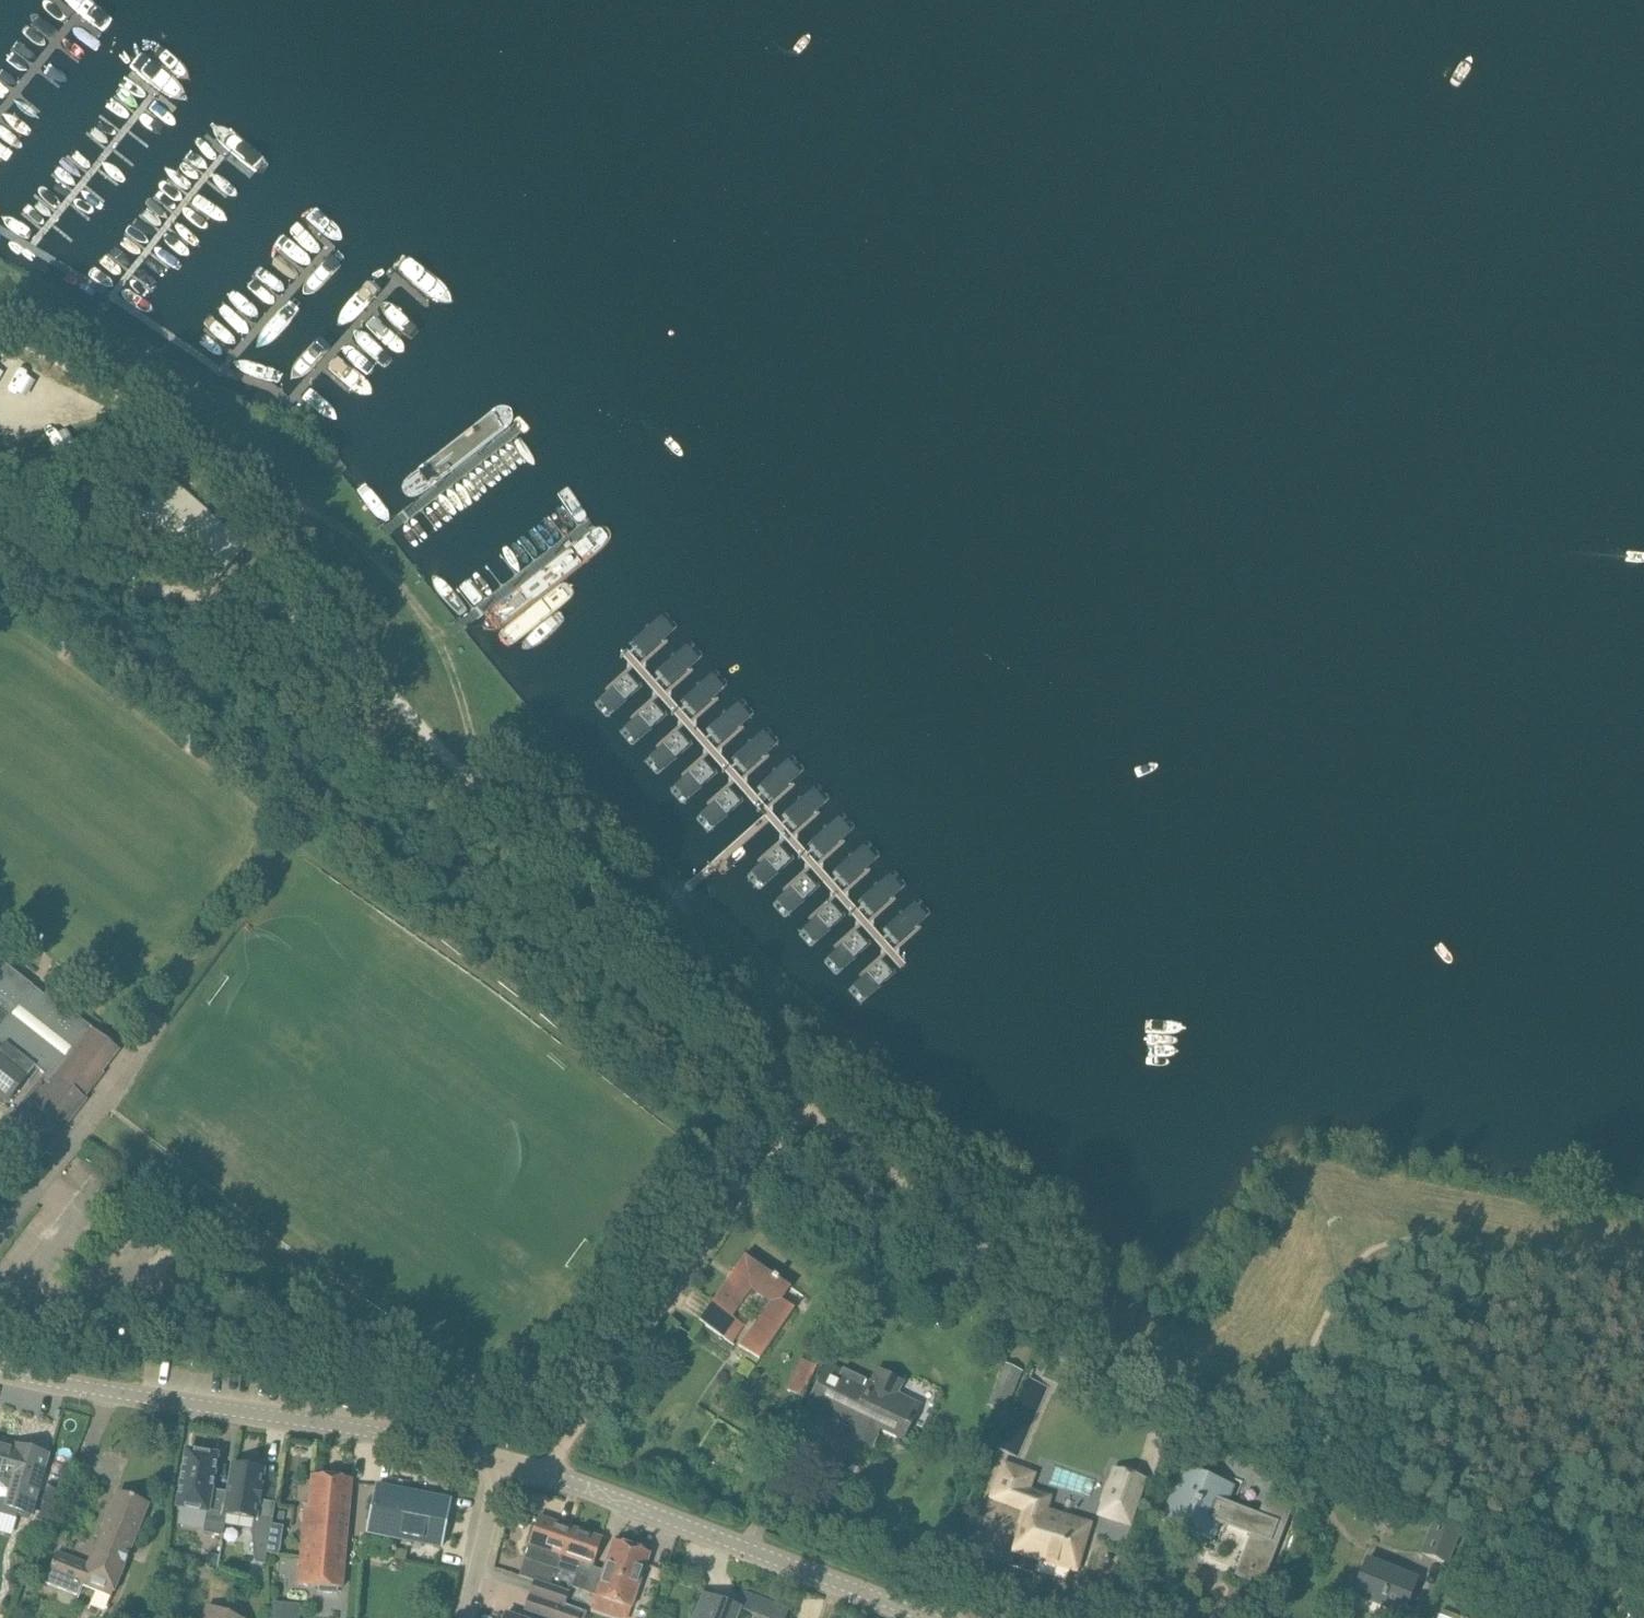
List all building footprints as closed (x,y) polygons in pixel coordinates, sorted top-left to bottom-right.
[(138,515),(216,583),(247,547),(170,480),(138,515)] [(33,985),(0,959),(0,1090),(11,1099),(37,1064),(47,1072),(18,1109),(25,1115),(11,1134),(40,1157),(85,1100),(86,1099),(82,1095),(121,1049),(47,991),(44,994),(33,985)] [(791,1287),(790,1286),(745,1255),(700,1321),(732,1344),(745,1325),(733,1316),(751,1290),(769,1302),(739,1346),(760,1360),(795,1307),(782,1300),(791,1287)] [(802,1359),(787,1390),(802,1397),(816,1366),(802,1359)] [(878,1369),(872,1382),(868,1390),(840,1377),(842,1371),(829,1365),(811,1402),(857,1424),(852,1437),(873,1448),(882,1428),(902,1438),(919,1404),(899,1395),(905,1382),(878,1369)] [(994,1392),(1012,1400),(1024,1373),(1006,1365),(994,1392)] [(12,1447),(0,1444),(0,1512),(5,1513),(16,1516),(18,1510),(32,1514),(43,1476),(49,1455),(15,1445),(15,1448),(12,1447)] [(212,1490),(218,1456),(187,1451),(178,1507),(207,1512),(203,1533),(222,1536),(224,1526),(229,1493),(212,1490)] [(1037,1467),(1028,1463),(1008,1456),(994,1493),(1028,1506),(1014,1552),(1076,1570),(1090,1524),(1045,1510),(1049,1497),(1029,1490),(1037,1467)] [(242,1466),(234,1465),(224,1526),(251,1531),(256,1563),(266,1565),(274,1517),(257,1514),(259,1502),(261,1502),(263,1489),(261,1488),(264,1470),(256,1469),(257,1463),(242,1461),(242,1466)] [(1258,1514),(1228,1502),(1235,1486),(1183,1466),(1162,1520),(1214,1540),(1220,1523),(1250,1535),(1234,1577),(1261,1588),(1292,1510),(1264,1499),(1258,1514)] [(1134,1527),(1149,1479),(1113,1467),(1098,1516),(1134,1527)] [(310,1511),(305,1510),(301,1557),(345,1560),(352,1479),(313,1475),(310,1511)] [(369,1533),(420,1543),(441,1548),(451,1499),(378,1485),(369,1533)] [(120,1578),(149,1504),(118,1493),(90,1566),(120,1578)] [(55,1506),(45,1501),(36,1521),(46,1526),(55,1506)] [(514,1508),(510,1520),(518,1523),(523,1521),(526,1512),(514,1508)] [(558,1569),(572,1528),(539,1516),(530,1545),(526,1559),(558,1569)] [(1434,1518),(1422,1553),(1448,1563),(1462,1528),(1434,1518)] [(593,1564),(602,1538),(572,1528),(558,1569),(577,1575),(573,1588),(584,1561),(593,1564)] [(603,1538),(602,1538),(593,1564),(584,1561),(573,1588),(596,1596),(592,1609),(616,1617),(627,1617),(650,1553),(614,1541),(604,1570),(593,1566),(603,1538)] [(282,1556),(283,1540),(272,1539),(271,1555),(282,1556)] [(120,1578),(90,1566),(57,1553),(50,1573),(46,1583),(78,1595),(82,1586),(112,1598),(120,1578)] [(345,1560),(301,1557),(299,1584),(343,1588),(345,1560)] [(1353,1595),(1404,1614),(1417,1576),(1367,1557),(1353,1595)] [(571,1594),(569,1593),(556,1588),(552,1600),(568,1605),(571,1594)] [(755,1616),(756,1614),(710,1597),(702,1617),(737,1617),(740,1610),(755,1616)] [(790,1609),(762,1598),(756,1614),(755,1616),(754,1617),(786,1617),(790,1609)] [(568,1605),(552,1600),(546,1617),(550,1617),(586,1617),(588,1612),(568,1605)] [(303,1602),(278,1601),(277,1617),(302,1617),(303,1602)] [(208,1607),(204,1617),(236,1617),(208,1607)]
